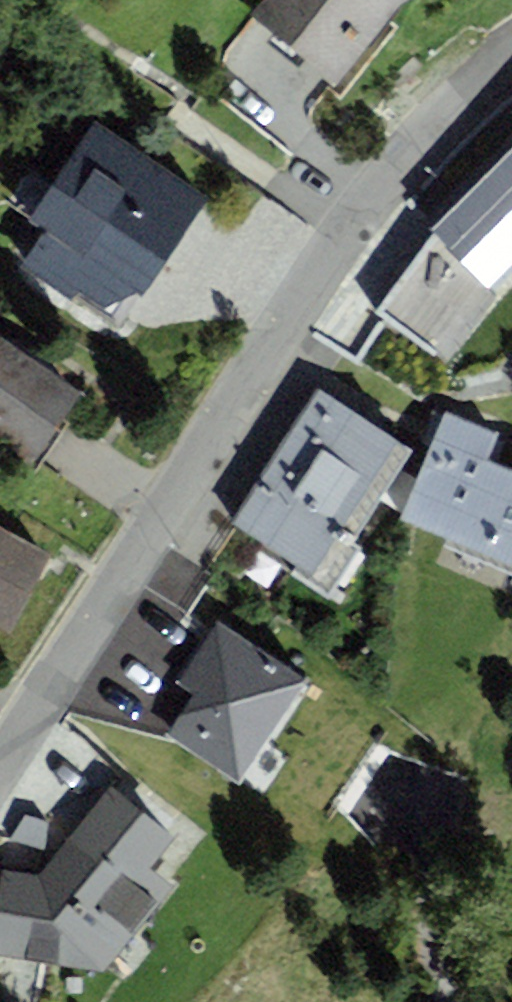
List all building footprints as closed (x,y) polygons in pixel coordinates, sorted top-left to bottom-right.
[(250,15),(338,83),(404,5),(411,0),(263,0),(250,15)] [(122,322),(207,200),(96,123),(28,219),(46,232),(21,267),(71,302),(78,292),(122,322)] [(379,314),(448,365),(498,296),(494,291),(511,273),(511,150),(435,233),(379,314)] [(0,340),(0,445),(33,467),(82,395),(0,340)] [(291,575),(328,599),(359,550),(349,543),(410,450),(317,389),(230,524),(296,566),(291,575)] [(448,412),(402,522),(511,568),(511,470),(488,460),(500,434),(448,412)] [(53,555),(0,528),(0,634),(10,639),(53,555)] [(327,715),(230,650),(191,708),(224,729),(191,778),(256,821),(327,715)] [(104,972),(174,887),(152,870),(174,838),(109,787),(38,874),(2,872),(0,887),(0,956),(104,972)]
